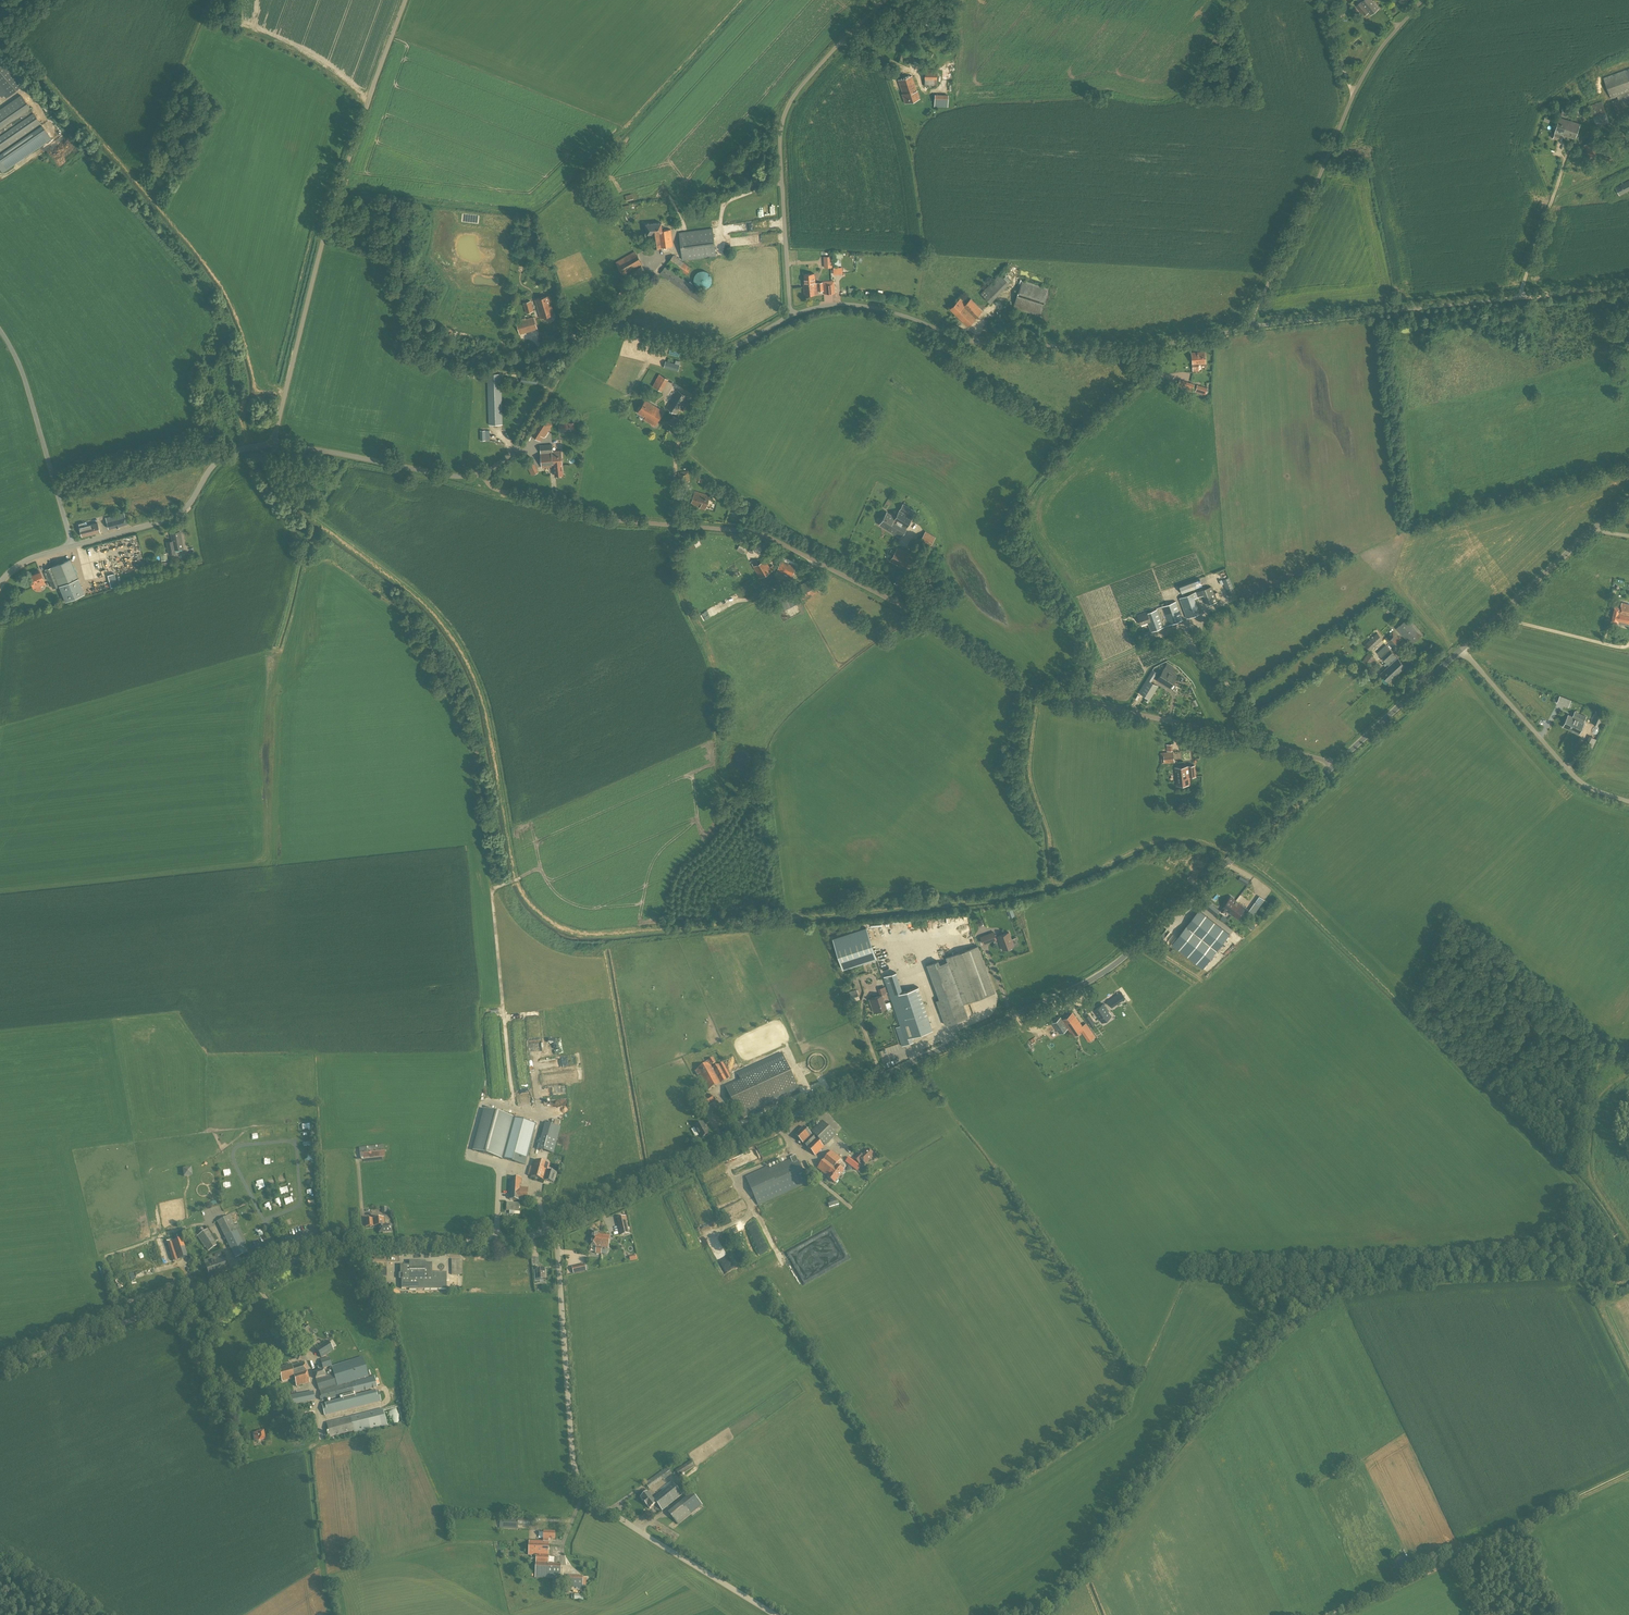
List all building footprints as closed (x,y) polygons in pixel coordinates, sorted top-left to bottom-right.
[(1335,8),(1345,8),(1345,3),(1341,3),(1341,0),(1335,0),(1335,8)] [(1365,15),(1369,12),(1371,14),(1379,8),(1372,0),(1363,0),(1356,5),(1365,15)] [(23,85),(3,59),(0,62),(0,92),(3,95),(7,92),(10,95),(23,85)] [(1611,99),(1617,96),(1618,98),(1612,101),(1617,116),(1628,111),(1628,68),(1603,77),(1611,99)] [(925,86),(936,87),(937,72),(925,72),(925,86)] [(902,93),(905,103),(919,99),(914,82),(918,80),(916,75),(912,77),(912,76),(898,80),(903,93),(902,93)] [(42,125),(21,95),(0,109),(0,155),(42,125)] [(934,106),(948,107),(948,95),(935,95),(934,106)] [(1589,105),(1597,126),(1609,121),(1602,101),(1589,105)] [(1571,111),(1578,113),(1576,118),(1582,120),(1585,110),(1573,105),(1571,111)] [(1563,135),(1576,139),(1580,124),(1560,118),(1553,138),(1561,140),(1563,135)] [(1600,135),(1601,141),(1611,139),(1610,133),(1600,135)] [(1584,145),(1590,158),(1598,154),(1599,157),(1604,155),(1596,138),(1584,145)] [(1612,159),(1610,154),(1602,159),(1605,163),(1612,159)] [(1615,187),(1619,196),(1628,191),(1628,180),(1615,187)] [(703,194),(708,200),(715,194),(710,188),(703,194)] [(661,222),(646,224),(647,234),(648,234),(650,248),(673,246),(671,229),(662,230),(661,222)] [(712,228),(679,232),(682,261),(716,256),(712,228)] [(624,276),(630,273),(637,282),(648,274),(642,266),(643,265),(635,251),(616,262),(624,276)] [(691,268),(673,255),(660,274),(700,302),(705,295),(668,268),(671,264),(686,275),(691,268)] [(698,287),(699,288),(700,288),(701,289),(702,289),(703,289),(704,289),(705,288),(706,288),(707,288),(708,287),(709,286),(710,285),(710,284),(711,284),(711,283),(711,282),(712,281),(712,280),(712,279),(712,278),(711,277),(711,276),(711,275),(710,275),(710,274),(709,273),(708,272),(707,272),(707,271),(706,271),(705,271),(704,271),(703,271),(702,271),(701,271),(699,271),(699,272),(698,272),(697,272),(697,273),(696,273),(696,274),(695,274),(695,275),(695,276),(694,276),(694,277),(694,278),(694,279),(694,280),(694,281),(694,282),(694,283),(695,284),(695,285),(696,286),(697,286),(697,287),(698,287)] [(803,283),(803,287),(818,286),(824,286),(823,282),(815,283),(815,273),(804,274),(804,283),(803,283)] [(1000,274),(980,293),(990,303),(1010,283),(1000,274)] [(823,282),(824,286),(824,294),(835,293),(834,281),(823,282)] [(1013,307),(1040,316),(1048,289),(1022,281),(1013,307)] [(818,286),(803,287),(804,295),(818,294),(818,286)] [(619,293),(626,298),(630,293),(623,287),(619,293)] [(554,314),(551,303),(552,302),(550,295),(536,299),(542,318),(554,314)] [(949,309),(967,326),(983,310),(971,299),(966,303),(961,297),(949,309)] [(534,311),(531,302),(531,300),(523,302),(524,304),(526,313),(534,311)] [(535,316),(523,319),(516,321),(520,333),(538,328),(535,316)] [(1205,363),(1204,351),(1191,352),(1193,371),(1199,371),(1198,364),(1205,363)] [(664,367),(678,371),(680,364),(666,361),(664,367)] [(502,424),(501,373),(487,374),(489,424),(502,424)] [(659,374),(652,386),(662,391),(668,379),(659,374)] [(537,384),(537,380),(538,377),(521,375),(521,382),(537,384)] [(1177,387),(1191,392),(1194,384),(1180,379),(1177,387)] [(1195,392),(1205,395),(1206,393),(1207,394),(1208,391),(1206,391),(1207,388),(1197,385),(1195,392)] [(677,390),(671,398),(682,405),(688,396),(677,390)] [(682,405),(671,398),(666,407),(677,414),(678,412),(682,414),(684,411),(680,409),(682,405)] [(637,413),(645,417),(647,414),(651,416),(657,407),(645,400),(637,413)] [(645,417),(644,419),(654,426),(664,411),(657,407),(651,416),(647,414),(645,417)] [(669,424),(675,427),(679,419),(674,416),(669,424)] [(552,425),(541,418),(530,434),(540,441),(543,437),(544,438),(552,425)] [(559,423),(559,432),(571,431),(570,422),(559,423)] [(540,445),(542,467),(554,466),(555,476),(563,475),(562,465),(561,450),(553,451),(552,444),(540,445)] [(533,475),(538,473),(535,464),(529,467),(533,475)] [(688,470),(677,472),(679,483),(690,481),(688,470)] [(700,507),(699,508),(706,510),(710,496),(695,491),(690,504),(700,507)] [(903,504),(896,514),(901,517),(903,515),(905,516),(910,508),(903,504)] [(916,512),(910,508),(905,516),(903,515),(901,517),(909,522),(916,512)] [(120,526),(127,524),(124,512),(105,517),(108,529),(116,527),(120,527),(120,526)] [(898,530),(895,534),(900,537),(909,522),(901,517),(896,514),(895,517),(887,512),(881,520),(898,530)] [(878,523),(895,534),(898,530),(881,520),(878,523)] [(84,522),(79,524),(82,537),(100,532),(97,522),(85,525),(84,522)] [(180,531),(170,533),(172,541),(166,542),(168,554),(175,553),(175,550),(183,548),(180,531)] [(917,544),(923,548),(926,543),(924,542),(927,537),(923,534),(917,544)] [(926,543),(923,548),(927,551),(933,541),(927,537),(924,542),(926,543)] [(699,540),(681,550),(684,554),(701,544),(699,540)] [(736,550),(743,554),(746,548),(740,544),(736,550)] [(897,547),(895,551),(902,555),(901,556),(904,558),(905,556),(905,557),(907,553),(897,547)] [(889,561),(894,563),(896,559),(898,560),(900,556),(901,556),(902,555),(895,551),(891,549),(889,553),(893,555),(889,561)] [(907,560),(904,565),(910,568),(915,558),(907,553),(905,557),(905,556),(904,558),(907,560)] [(903,568),(904,565),(907,560),(904,558),(901,556),(900,556),(898,560),(896,559),(894,563),(903,568)] [(761,562),(757,565),(755,562),(752,564),(760,578),(775,569),(773,565),(769,567),(763,557),(759,559),(761,562)] [(66,601),(85,593),(70,559),(45,569),(53,589),(60,586),(66,601)] [(776,571),(792,577),(796,567),(781,560),(776,571)] [(45,583),(40,571),(39,570),(35,572),(35,573),(31,575),(33,580),(31,581),(33,587),(45,583)] [(118,585),(114,573),(108,575),(111,587),(118,585)] [(1224,584),(1228,596),(1235,593),(1229,577),(1221,580),(1223,584),(1224,584)] [(777,594),(784,610),(802,602),(794,586),(777,594)] [(1216,601),(1211,588),(1197,593),(1197,591),(1179,598),(1186,618),(1200,614),(1194,599),(1199,597),(1199,598),(1204,597),(1206,605),(1216,601)] [(1147,622),(1151,632),(1183,620),(1176,601),(1156,608),(1157,609),(1147,612),(1147,613),(1138,617),(1140,624),(1147,622)] [(1613,617),(1619,618),(1620,613),(1621,612),(1628,614),(1628,604),(1622,602),(1621,607),(1615,606),(1613,617)] [(1613,617),(1611,621),(1628,626),(1628,624),(1628,614),(1621,612),(1620,613),(1619,618),(1613,617)] [(1408,617),(1396,628),(1411,645),(1423,634),(1408,617)] [(1385,639),(1392,647),(1401,639),(1393,631),(1385,639)] [(1365,645),(1370,651),(1383,638),(1378,633),(1365,645)] [(1383,664),(1385,666),(1387,664),(1389,666),(1381,673),(1389,682),(1406,666),(1386,644),(1377,652),(1386,662),(1383,664)] [(1363,661),(1367,665),(1374,656),(1369,653),(1363,661)] [(1175,684),(1172,683),(1177,676),(1172,673),(1175,668),(1166,663),(1159,675),(1156,680),(1169,688),(1172,689),(1174,689),(1176,687),(1175,684)] [(1158,686),(1151,681),(1153,679),(1148,676),(1138,692),(1150,699),(1158,686)] [(1568,707),(1571,700),(1560,695),(1557,702),(1568,707)] [(1583,722),(1586,716),(1575,711),(1572,716),(1569,715),(1563,726),(1579,734),(1585,722),(1583,722)] [(1590,722),(1601,726),(1605,716),(1595,711),(1590,722)] [(1175,762),(1174,751),(1173,751),(1160,752),(1161,764),(1175,762)] [(1196,776),(1195,765),(1175,767),(1177,785),(1190,784),(1190,777),(1196,776)] [(1178,885),(1183,880),(1179,876),(1175,881),(1178,885)] [(1226,910),(1231,913),(1235,908),(1232,906),(1236,900),(1231,896),(1221,910),(1224,913),(1226,910)] [(1258,898),(1247,913),(1253,917),(1263,901),(1258,898)] [(1203,905),(1212,913),(1217,908),(1208,900),(1203,905)] [(1235,908),(1231,913),(1238,919),(1246,908),(1236,900),(1232,906),(1235,908)] [(1199,910),(1172,945),(1202,968),(1230,934),(1199,910)] [(843,969),(876,958),(866,927),(832,938),(843,969)] [(989,934),(980,937),(983,944),(992,941),(996,939),(994,932),(989,934)] [(1003,950),(1004,950),(1005,950),(1007,950),(1008,949),(1008,948),(1014,946),(1009,932),(998,936),(1003,950)] [(978,946),(948,957),(961,994),(965,1003),(995,992),(978,946)] [(961,994),(948,957),(946,958),(948,961),(940,964),(938,960),(926,964),(938,999),(936,1000),(945,1025),(968,1017),(963,1004),(965,1003),(961,994)] [(896,972),(884,976),(902,1032),(898,1033),(902,1046),(912,1042),(910,1037),(932,1030),(918,986),(903,992),(896,972)] [(880,995),(869,998),(873,1012),(886,1008),(882,995),(886,993),(884,987),(878,989),(880,995)] [(860,999),(857,989),(849,992),(852,1001),(860,999)] [(1121,992),(1115,997),(1118,1001),(1124,996),(1121,992)] [(1111,1016),(1103,1004),(1094,1010),(1102,1022),(1111,1016)] [(1052,1023),(1059,1033),(1067,1027),(1073,1036),(1084,1028),(1072,1012),(1062,1019),(1060,1017),(1052,1023)] [(740,1080),(725,1087),(740,1119),(800,1092),(782,1053),(737,1073),(740,1080)] [(705,1063),(706,1065),(706,1064),(708,1068),(706,1069),(706,1070),(710,1078),(711,1077),(713,1080),(716,1086),(721,1084),(720,1083),(731,1077),(722,1063),(712,1068),(711,1065),(715,1063),(713,1058),(705,1063)] [(706,1064),(706,1065),(696,1070),(697,1070),(695,1071),(698,1075),(699,1075),(708,1090),(716,1086),(713,1080),(711,1077),(710,1078),(706,1070),(706,1069),(708,1068),(706,1064)] [(698,1100),(703,1108),(714,1102),(709,1094),(698,1100)] [(714,1102),(703,1108),(707,1116),(718,1110),(714,1102)] [(473,1151),(499,1158),(526,1165),(537,1123),(510,1116),(484,1109),(473,1151)] [(795,1135),(815,1156),(837,1135),(822,1120),(811,1131),(814,1135),(814,1136),(803,1126),(795,1135)] [(545,1122),(538,1149),(554,1153),(561,1127),(545,1122)] [(703,1122),(694,1127),(701,1138),(709,1133),(703,1122)] [(359,1147),(361,1159),(385,1156),(384,1145),(359,1147)] [(860,1153),(854,1158),(859,1163),(861,1160),(865,1164),(874,1155),(868,1148),(861,1154),(860,1153)] [(834,1183),(835,1182),(836,1183),(838,1180),(837,1179),(841,1174),(842,1175),(845,1172),(844,1171),(836,1164),(841,1158),(831,1151),(817,1168),(827,1176),(827,1177),(834,1183)] [(796,1156),(769,1169),(768,1166),(745,1177),(758,1205),(808,1183),(796,1156)] [(545,1180),(548,1170),(550,1164),(536,1160),(531,1176),(545,1180)] [(194,1176),(194,1167),(185,1167),(185,1176),(194,1176)] [(548,1170),(545,1180),(554,1182),(556,1172),(548,1170)] [(509,1199),(528,1201),(529,1187),(520,1187),(520,1183),(521,1183),(522,1178),(511,1177),(509,1199)] [(509,1210),(508,1219),(520,1220),(520,1211),(509,1210)] [(244,1245),(245,1244),(239,1230),(241,1229),(238,1224),(234,1226),(229,1215),(217,1221),(224,1236),(236,1258),(247,1253),(244,1245)] [(617,1218),(618,1224),(627,1222),(625,1216),(617,1218)] [(366,1226),(378,1225),(379,1233),(392,1232),(391,1224),(384,1225),(384,1217),(365,1219),(366,1226)] [(746,1223),(756,1242),(764,1238),(755,1219),(746,1223)] [(274,1230),(279,1240),(285,1237),(280,1226),(274,1230)] [(208,1229),(198,1235),(205,1246),(206,1246),(209,1250),(218,1244),(208,1229)] [(591,1246),(596,1246),(596,1253),(601,1254),(602,1247),(608,1248),(610,1236),(598,1234),(598,1231),(593,1231),(591,1246)] [(789,1259),(803,1285),(849,1260),(846,1255),(845,1256),(839,1256),(839,1251),(835,1248),(835,1252),(830,1250),(830,1253),(827,1256),(826,1254),(829,1245),(833,1246),(828,1237),(826,1238),(825,1241),(824,1240),(824,1248),(822,1249),(821,1252),(818,1251),(815,1255),(815,1259),(819,1259),(822,1249),(822,1261),(830,1261),(807,1273),(790,1259),(789,1259)] [(166,1240),(172,1261),(189,1256),(183,1238),(171,1241),(171,1239),(166,1240)] [(216,1256),(204,1260),(209,1277),(227,1271),(223,1257),(217,1259),(216,1256)] [(451,1259),(451,1275),(462,1275),(462,1259),(451,1259)] [(399,1273),(399,1279),(401,1279),(401,1288),(409,1288),(409,1289),(417,1289),(446,1290),(446,1275),(446,1272),(432,1272),(432,1263),(425,1263),(425,1261),(409,1261),(409,1264),(400,1265),(400,1273),(399,1273)] [(537,1269),(538,1279),(546,1279),(545,1268),(537,1269)] [(183,1332),(184,1336),(188,1334),(184,1320),(175,1323),(178,1334),(183,1332)] [(307,1324),(298,1331),(307,1345),(317,1338),(307,1324)] [(315,1348),(321,1358),(334,1350),(328,1340),(315,1348)] [(325,1376),(315,1379),(319,1390),(319,1389),(320,1391),(321,1397),(319,1397),(320,1400),(322,1400),(322,1401),(377,1387),(374,1376),(356,1380),(369,1376),(362,1357),(350,1361),(329,1367),(331,1373),(325,1375),(325,1376)] [(320,1360),(323,1369),(332,1366),(329,1357),(320,1360)] [(296,1386),(309,1382),(304,1361),(292,1365),(291,1364),(278,1367),(282,1381),(294,1378),(296,1386)] [(314,1373),(315,1379),(325,1376),(325,1375),(323,1370),(314,1373)] [(322,1404),(324,1415),(381,1401),(378,1390),(322,1404)] [(313,1391),(285,1397),(287,1405),(291,1404),(297,1403),(314,1400),(313,1391)] [(326,1422),(330,1436),(353,1430),(354,1433),(386,1425),(382,1408),(326,1422)] [(257,1432),(254,1433),(255,1441),(258,1440),(258,1441),(266,1439),(264,1430),(257,1431),(257,1432)] [(676,1470),(679,1476),(695,1466),(691,1460),(676,1470)] [(667,1467),(645,1483),(649,1489),(662,1479),(663,1480),(672,1474),(667,1467)] [(659,1501),(657,1503),(662,1510),(682,1494),(673,1483),(656,1497),(659,1501)] [(641,1498),(646,1504),(653,1498),(648,1492),(641,1498)] [(668,1513),(678,1525),(702,1505),(692,1493),(668,1513)] [(650,1509),(657,1503),(659,1501),(656,1497),(654,1499),(653,1498),(646,1504),(650,1509)] [(500,1518),(500,1528),(518,1529),(518,1526),(530,1527),(530,1525),(535,1525),(536,1518),(530,1518),(518,1518),(518,1520),(500,1518)] [(544,1532),(544,1542),(549,1542),(549,1539),(555,1539),(555,1532),(544,1532)] [(537,1556),(536,1563),(548,1564),(549,1542),(544,1542),(529,1541),(529,1555),(537,1556)] [(1397,1561),(1402,1571),(1411,1566),(1407,1557),(1397,1561)] [(548,1564),(536,1563),(535,1577),(560,1578),(561,1564),(548,1564)] [(569,1586),(583,1586),(583,1576),(569,1576),(569,1586)] [(585,1594),(585,1593),(585,1592),(584,1590),(584,1589),(583,1588),(581,1587),(580,1587),(578,1587),(577,1587),(576,1587),(574,1589),(573,1591),(573,1592),(573,1593),(573,1595),(574,1596),(574,1597),(576,1598),(577,1599),(579,1599),(581,1598),(583,1597),(584,1595),(585,1594)]
